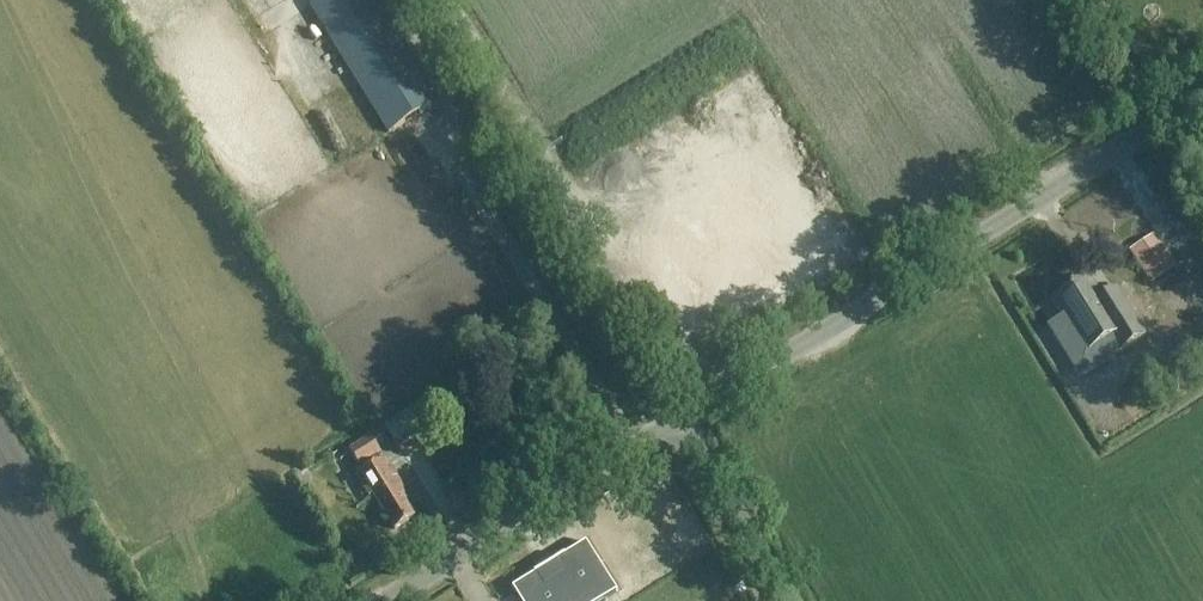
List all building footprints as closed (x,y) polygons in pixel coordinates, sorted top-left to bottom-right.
[(310,10),(387,134),(434,105),(369,0),(325,0),(310,10)] [(1130,253),(1150,285),(1177,268),(1157,236),(1130,253)] [(1118,353),(1128,347),(1138,364),(1156,353),(1147,336),(1156,331),(1127,285),(1114,292),(1099,301),(1086,281),(1052,303),(1084,355),(1109,339),(1118,353)] [(1086,373),(1097,394),(1115,385),(1104,364),(1086,373)] [(1151,397),(1137,405),(1145,418),(1159,410),(1151,397)] [(414,408),(385,426),(395,442),(424,423),(414,408)] [(370,439),(350,452),(375,491),(371,494),(394,531),(414,518),(401,498),(406,495),(383,459),(377,464),(374,459),(381,455),(370,439)] [(616,594),(585,545),(512,592),(518,600),(605,600),(616,594)]
